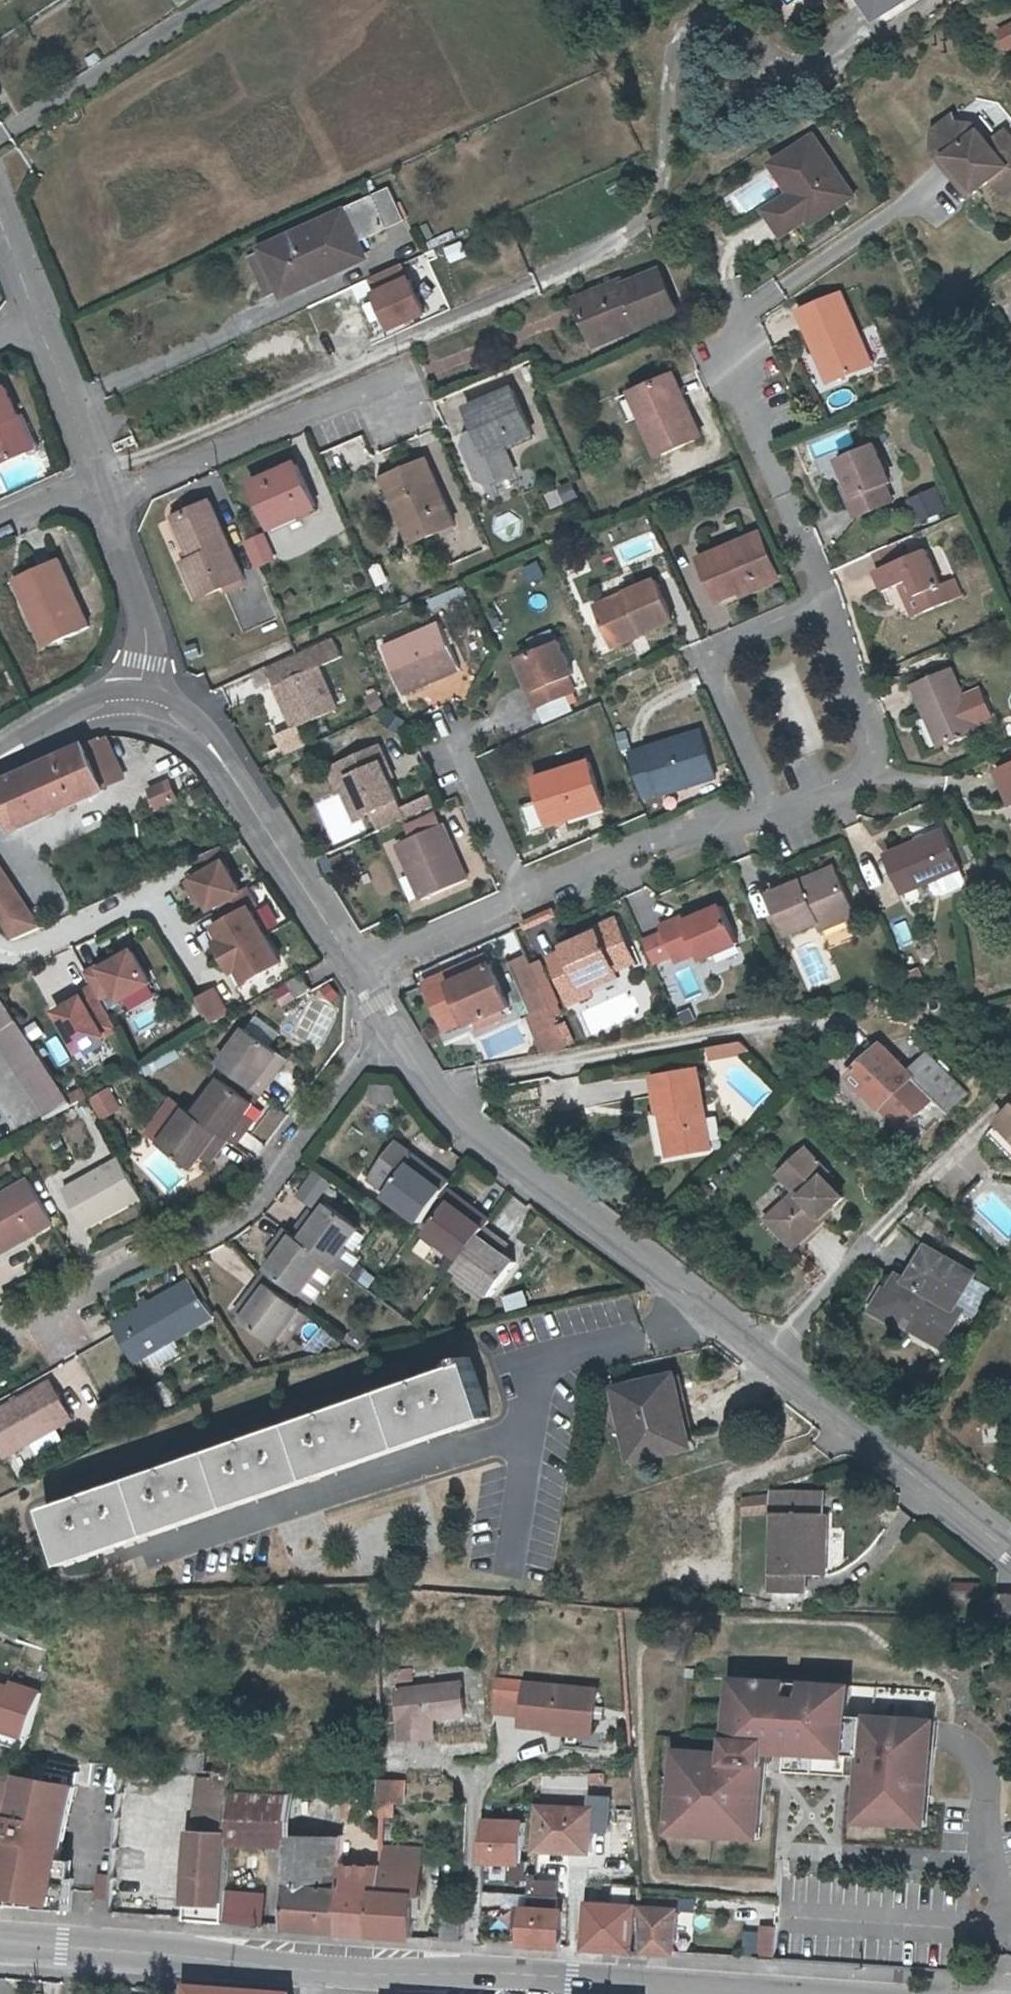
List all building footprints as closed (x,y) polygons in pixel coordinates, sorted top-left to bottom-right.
[(870,32),(906,10),(899,0),(849,0),(870,32)] [(944,18),(974,0),(932,0),(944,18)] [(955,141),(950,135),(933,148),(931,170),(967,215),(980,205),(988,199),(1001,215),(1010,208),(1010,162),(1002,150),(986,163),(971,143),(955,141)] [(775,215),(790,240),(805,232),(826,219),(829,224),(850,211),(812,149),(775,171),(795,201),(789,205),(775,215)] [(795,201),(775,171),(770,175),(789,205),(795,201)] [(271,252),(249,262),(266,300),(304,283),(306,287),(336,274),(334,269),(354,261),(349,247),(373,236),(360,208),(269,247),(271,252)] [(790,240),(775,215),(764,222),(780,247),(790,240)] [(826,219),(805,232),(808,237),(829,224),(826,219)] [(463,240),(446,247),(453,263),(470,257),(463,240)] [(364,302),(378,338),(450,309),(427,254),(372,277),(380,295),(364,302)] [(266,300),(249,262),(233,269),(250,307),(266,300)] [(571,311),(583,342),(630,322),(633,332),(666,319),(650,281),(617,294),(616,292),(571,311)] [(820,395),(862,379),(833,306),(791,323),(808,364),(811,363),(815,374),(813,378),(820,395)] [(630,322),(583,342),(587,352),(634,333),(633,332),(630,322)] [(664,380),(627,396),(636,420),(632,422),(648,461),(689,444),(664,380)] [(478,490),(504,478),(490,452),(503,446),(502,443),(517,437),(498,396),(454,416),(465,438),(455,442),(452,452),(469,487),(478,490)] [(636,420),(627,396),(622,398),(632,422),(636,420)] [(24,455),(8,424),(3,426),(0,421),(0,467),(4,465),(5,465),(11,462),(16,464),(21,464),(24,460),(24,455)] [(349,469),(373,459),(363,436),(340,446),(349,469)] [(826,467),(837,488),(844,503),(836,506),(845,526),(880,510),(873,494),(881,490),(863,451),(826,467)] [(384,520),(398,554),(409,549),(440,536),(412,471),(371,489),(384,520)] [(282,473),(236,494),(253,536),(272,529),(273,532),(301,520),(282,473)] [(910,500),(924,524),(951,510),(937,485),(910,500)] [(830,492),(836,506),(844,503),(837,488),(830,492)] [(177,571),(167,576),(182,611),(226,592),(193,513),(158,528),(177,571)] [(266,533),(246,542),(258,570),(279,560),(266,533)] [(744,543),(688,566),(705,608),(730,597),(733,605),(765,590),(744,543)] [(934,612),(927,596),(911,561),(862,583),(870,602),(889,593),(897,590),(912,623),(934,612)] [(542,562),(526,568),(531,583),(547,577),(542,562)] [(6,591),(20,622),(31,617),(47,650),(78,635),(48,571),(6,591)] [(637,590),(577,616),(596,660),(656,634),(637,590)] [(904,626),(912,623),(897,590),(889,593),(904,626)] [(938,592),(927,596),(934,612),(945,608),(938,592)] [(31,617),(20,622),(36,656),(47,650),(31,617)] [(425,633),(370,658),(389,702),(445,677),(425,633)] [(540,652),(501,669),(515,700),(508,703),(515,719),(554,702),(548,687),(554,684),(540,652)] [(285,684),(277,663),(250,676),(259,696),(262,695),(280,736),(321,719),(303,676),(285,684)] [(904,694),(916,725),(923,723),(935,752),(969,740),(941,678),(904,694)] [(548,723),(575,712),(569,698),(542,709),(548,723)] [(929,755),(935,752),(923,723),(916,725),(929,755)] [(96,733),(80,740),(94,770),(109,763),(96,733)] [(11,827),(100,786),(94,770),(80,740),(0,777),(0,804),(11,827)] [(687,740),(615,760),(628,806),(668,794),(669,797),(701,788),(687,740)] [(319,793),(322,791),(331,787),(335,796),(345,820),(346,823),(353,820),(376,810),(380,808),(371,789),(363,772),(370,769),(361,752),(328,766),(310,775),(319,793)] [(378,787),(370,769),(363,772),(371,789),(378,787)] [(570,770),(516,788),(532,837),(564,826),(562,821),(584,814),(570,770)] [(982,783),(996,817),(1006,813),(1010,825),(1010,771),(982,783)] [(158,809),(179,804),(174,781),(152,785),(158,809)] [(331,787),(322,791),(337,824),(345,820),(335,796),(331,787)] [(381,822),(376,810),(353,820),(359,831),(381,822)] [(413,822),(388,833),(393,845),(418,834),(413,822)] [(418,834),(378,852),(403,908),(448,888),(422,832),(418,834)] [(924,832),(867,857),(883,895),(918,880),(941,869),(924,832)] [(210,924),(221,943),(216,947),(232,975),(237,972),(241,979),(279,957),(252,910),(260,905),(249,886),(242,890),(227,864),(233,861),(224,844),(193,862),(198,870),(188,875),(209,912),(220,906),(226,916),(210,924)] [(12,937),(41,924),(0,863),(0,918),(12,937)] [(940,870),(918,880),(924,892),(930,895),(944,889),(946,882),(940,870)] [(816,872),(783,887),(787,896),(820,881),(816,872)] [(970,885),(965,872),(949,879),(955,891),(970,885)] [(787,896),(783,887),(753,900),(771,941),(801,928),(805,936),(838,921),(820,881),(787,896)] [(667,935),(664,928),(641,939),(644,945),(656,974),(677,965),(681,975),(721,957),(705,919),(681,929),(667,935)] [(906,920),(892,927),(901,945),(915,939),(906,920)] [(678,922),(664,928),(667,935),(681,929),(678,922)] [(565,989),(595,977),(612,969),(594,929),(572,938),(573,942),(542,956),(544,959),(527,966),(548,1012),(570,1002),(568,997),(565,989)] [(80,995),(53,1010),(77,1051),(115,1029),(103,1009),(152,981),(131,944),(85,971),(92,984),(78,992),(80,995)] [(656,974),(644,945),(626,953),(639,981),(656,974)] [(513,977),(500,946),(490,963),(515,1020),(529,1014),(513,977)] [(430,992),(470,974),(466,965),(426,983),(430,992)] [(521,973),(513,977),(536,1029),(544,1026),(521,973)] [(314,989),(306,974),(282,991),(291,1006),(314,989)] [(491,1018),(470,974),(430,992),(426,983),(405,993),(427,1042),(447,1033),(449,1037),(491,1018)] [(598,985),(595,977),(565,989),(568,997),(598,985)] [(213,988),(197,997),(211,1022),(227,1013),(213,988)] [(47,1121),(73,1106),(0,996),(0,1049),(47,1121)] [(547,1054),(542,1043),(538,1033),(536,1029),(529,1014),(515,1020),(507,1024),(524,1063),(548,1058),(547,1054)] [(260,1018),(252,1025),(268,1043),(276,1035),(260,1018)] [(34,1021),(24,1028),(33,1041),(43,1034),(34,1021)] [(538,1033),(542,1043),(549,1040),(544,1029),(538,1033)] [(242,1032),(232,1046),(259,1065),(269,1052),(242,1032)] [(542,1043),(547,1054),(555,1050),(549,1040),(542,1043)] [(207,1080),(231,1098),(249,1111),(274,1075),(259,1065),(232,1046),(207,1080)] [(869,1110),(901,1079),(899,1076),(868,1047),(836,1078),(869,1110)] [(727,1056),(718,1048),(705,1050),(707,1061),(727,1056)] [(179,1057),(174,1049),(141,1067),(146,1076),(179,1057)] [(705,1050),(688,1054),(690,1065),(707,1061),(705,1050)] [(919,1057),(899,1076),(901,1079),(938,1115),(957,1096),(919,1057)] [(999,1085),(1010,1098),(1010,1074),(999,1085)] [(627,1086),(635,1122),(648,1119),(650,1128),(643,1129),(651,1163),(689,1155),(671,1076),(627,1086)] [(986,1098),(1000,1112),(1010,1101),(1010,1098),(999,1085),(986,1098)] [(108,1089),(90,1099),(102,1120),(120,1109),(108,1089)] [(182,1131),(217,1155),(218,1156),(227,1163),(239,1147),(228,1139),(234,1133),(242,1121),(224,1108),(207,1096),(182,1131)] [(231,1098),(224,1108),(242,1121),(249,1111),(231,1098)] [(1000,1112),(983,1128),(1007,1153),(1010,1149),(1010,1101),(1000,1112)] [(217,1155),(182,1131),(175,1125),(162,1144),(202,1175),(217,1155)] [(228,1139),(239,1147),(244,1141),(234,1133),(228,1139)] [(777,1199),(751,1226),(781,1255),(808,1228),(805,1225),(826,1203),(805,1183),(810,1178),(785,1155),(758,1181),(777,1199)] [(434,1207),(440,1198),(422,1185),(416,1193),(400,1181),(400,1168),(388,1159),(361,1195),(378,1208),(375,1212),(410,1239),(434,1207)] [(137,1198),(116,1160),(59,1191),(81,1230),(137,1198)] [(51,1222),(41,1206),(26,1178),(0,1193),(0,1251),(51,1222)] [(440,1198),(434,1207),(442,1213),(460,1226),(467,1218),(440,1198)] [(454,1272),(477,1240),(484,1231),(467,1218),(460,1226),(442,1213),(419,1245),(454,1272)] [(304,1266),(315,1275),(323,1281),(350,1243),(317,1220),(308,1231),(304,1238),(295,1232),(282,1251),(304,1266)] [(304,1238),(308,1231),(300,1226),(295,1232),(304,1238)] [(477,1240),(454,1272),(447,1281),(452,1285),(479,1306),(483,1309),(509,1275),(498,1268),(490,1263),(497,1254),(477,1240)] [(290,1311),(315,1275),(304,1266),(282,1251),(274,1245),(261,1265),(269,1271),(264,1277),(257,1287),(269,1296),(290,1311)] [(900,1335),(915,1343),(923,1330),(938,1339),(949,1319),(942,1315),(962,1280),(914,1253),(894,1288),(884,1281),(873,1299),(869,1297),(858,1316),(887,1333),(894,1321),(904,1327),(900,1335)] [(504,1259),(497,1254),(490,1263),(498,1268),(504,1259)] [(269,1271),(261,1265),(257,1273),(264,1277),(269,1271)] [(475,1311),(479,1306),(452,1285),(448,1291),(475,1311)] [(252,1297),(262,1305),(269,1296),(257,1287),(251,1296),(252,1297)] [(252,1297),(251,1296),(244,1291),(231,1310),(239,1316),(226,1335),(260,1359),(286,1322),(262,1305),(252,1297)] [(523,1291),(501,1297),(505,1311),(527,1306),(523,1291)] [(179,1299),(167,1305),(176,1321),(188,1314),(179,1299)] [(193,1321),(188,1314),(176,1321),(167,1305),(99,1342),(103,1348),(119,1377),(121,1380),(134,1373),(161,1358),(202,1336),(198,1330),(193,1321)] [(239,1316),(231,1310),(218,1330),(226,1335),(239,1316)] [(271,1367),(299,1332),(290,1326),(286,1322),(260,1359),(271,1367)] [(930,1352),(938,1339),(923,1330),(915,1343),(930,1352)] [(161,1358),(134,1373),(142,1387),(169,1373),(161,1358)] [(459,1366),(41,1504),(60,1561),(486,1421),(466,1359),(458,1361),(459,1366)] [(169,1380),(159,1385),(170,1406),(179,1401),(169,1380)] [(670,1386),(612,1399),(627,1472),(687,1459),(670,1386)] [(0,1415),(0,1465),(56,1433),(34,1396),(0,1415)] [(804,1526),(814,1527),(816,1504),(766,1502),(759,1605),(794,1607),(795,1589),(800,1589),(804,1526)] [(811,1589),(814,1527),(804,1526),(800,1589),(811,1589)] [(997,1598),(997,1620),(1010,1620),(1010,1598),(997,1598)] [(743,1677),(733,1676),(732,1706),(741,1707),(743,1677)] [(852,1683),(743,1677),(741,1707),(732,1706),(729,1751),(686,1749),(685,1776),(674,1775),(671,1820),(763,1825),(767,1747),(768,1739),(785,1739),(850,1743),(864,1744),(863,1753),(861,1808),(924,1812),(925,1794),(931,1794),(934,1747),(923,1746),(925,1717),(850,1712),(852,1683)] [(10,1679),(0,1707),(0,1730),(24,1738),(41,1689),(10,1679)] [(937,1687),(852,1683),(850,1712),(925,1717),(923,1746),(934,1747),(937,1687)] [(523,1688),(489,1685),(489,1715),(520,1718),(523,1688)] [(595,1696),(523,1688),(520,1718),(519,1731),(591,1738),(595,1696)] [(456,1693),(394,1701),(401,1750),(433,1747),(432,1729),(461,1726),(456,1693)] [(768,1739),(767,1747),(784,1748),(785,1739),(768,1739)] [(850,1743),(785,1739),(784,1748),(783,1769),(848,1773),(850,1751),(850,1743)] [(864,1744),(850,1743),(850,1751),(863,1753),(864,1744)] [(686,1749),(676,1748),(674,1775),(685,1776),(686,1749)] [(0,1778),(0,1857),(8,1858),(20,1784),(20,1782),(0,1778)] [(401,1782),(377,1783),(377,1801),(401,1801),(401,1782)] [(8,1858),(0,1857),(0,1915),(75,1919),(77,1887),(61,1886),(71,1787),(20,1784),(8,1858)] [(287,1796),(226,1792),(223,1835),(223,1840),(284,1844),(284,1839),(287,1796)] [(924,1812),(861,1808),(860,1819),(930,1823),(931,1794),(925,1794),(924,1812)] [(534,1809),(533,1853),(588,1854),(589,1832),(608,1832),(608,1797),(587,1797),(586,1805),(569,1805),(569,1809),(534,1809)] [(763,1825),(671,1820),(671,1830),(762,1836),(763,1825)] [(518,1823),(483,1822),(481,1862),(516,1863),(518,1823)] [(179,1920),(218,1922),(220,1892),(223,1840),(223,1835),(184,1833),(179,1920)] [(284,1839),(284,1844),(279,1928),(333,1932),(335,1869),(336,1839),(284,1839)] [(419,1850),(379,1847),(378,1870),(371,1935),(405,1939),(405,1897),(415,1896),(419,1850)] [(371,1935),(378,1870),(335,1869),(333,1932),(371,1935)] [(561,1899),(561,1881),(532,1880),(532,1898),(561,1899)] [(220,1892),(218,1922),(257,1926),(259,1895),(220,1892)] [(630,1907),(586,1905),(584,1948),(628,1950),(630,1907)] [(674,1909),(638,1907),(636,1953),(671,1954),(674,1909)] [(553,1911),(519,1910),(518,1947),(551,1948),(553,1911)] [(458,1942),(459,1914),(440,1914),(440,1942),(458,1942)] [(758,1956),(773,1957),(776,1928),(761,1927),(758,1956)]
